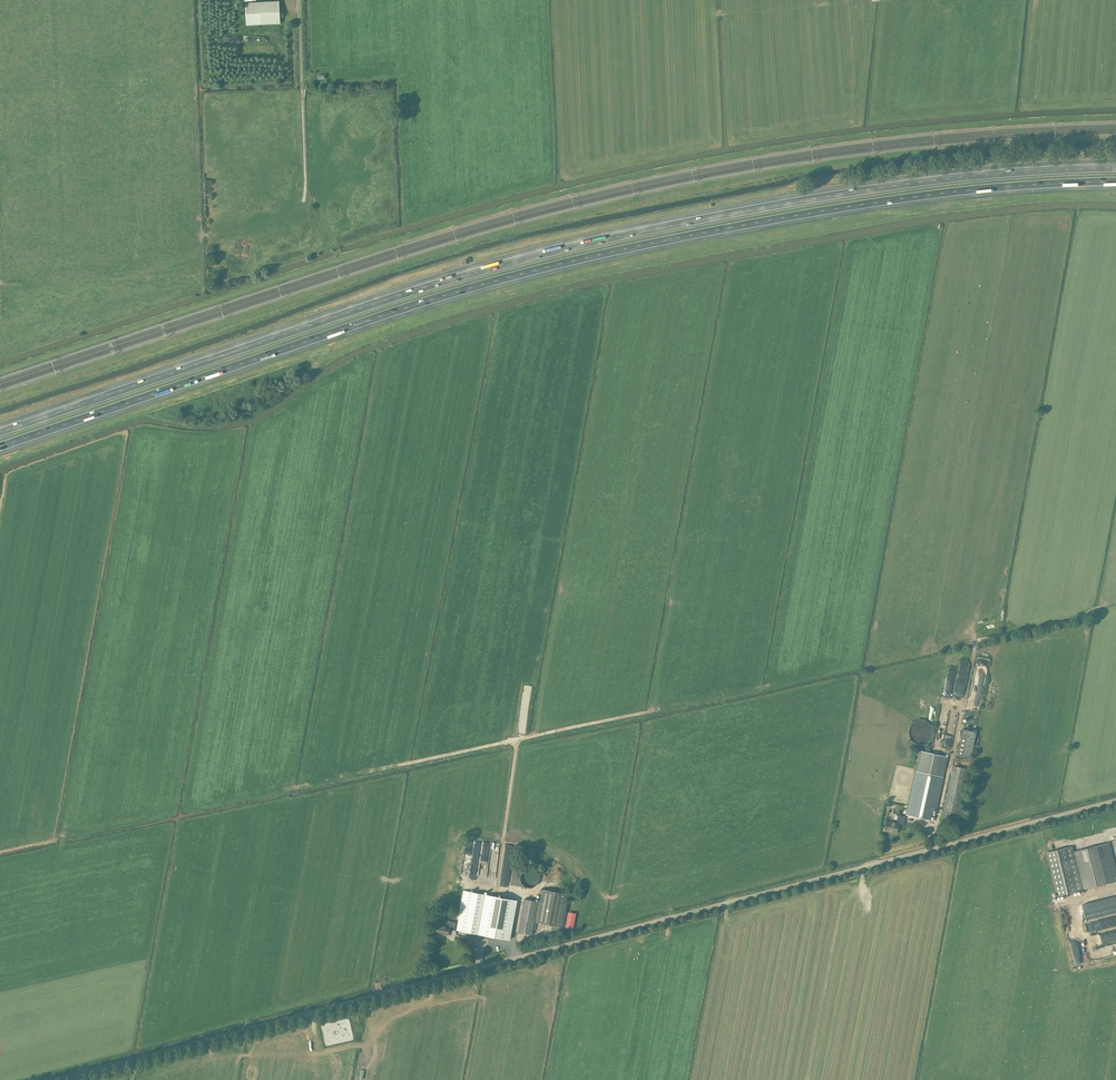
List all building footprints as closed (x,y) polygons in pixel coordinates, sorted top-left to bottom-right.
[(279,2),(246,3),(247,26),(280,24),(279,2)] [(979,658),(978,683),(986,683),(987,658),(979,658)] [(947,674),(954,677),(957,670),(950,667),(947,674)] [(943,745),(952,747),(959,712),(950,710),(943,745)] [(927,746),(935,726),(915,718),(907,738),(927,746)] [(976,732),(962,729),(957,755),(971,758),(976,732)] [(920,751),(906,815),(934,821),(934,820),(930,820),(932,809),(936,810),(948,757),(920,751)] [(898,815),(896,823),(886,821),(884,830),(896,833),(898,823),(904,824),(905,816),(898,815)] [(1097,846),(1074,851),(1083,889),(1106,884),(1115,881),(1115,874),(1108,843),(1097,846)] [(504,858),(504,846),(465,847),(465,856),(468,856),(468,854),(470,854),(471,876),(479,875),(478,871),(498,871),(497,858),(504,858)] [(1068,847),(1047,853),(1058,896),(1079,891),(1068,847)] [(541,889),(535,922),(534,925),(537,925),(538,922),(563,927),(569,894),(541,889)] [(485,936),(493,896),(464,890),(457,930),(485,936)] [(493,896),(485,936),(509,940),(516,900),(493,896)] [(1082,903),(1086,920),(1115,913),(1115,896),(1082,903)] [(524,899),(518,932),(532,935),(538,902),(524,899)] [(576,914),(569,912),(566,928),(573,929),(576,914)] [(448,920),(447,923),(443,922),(442,925),(438,924),(436,933),(448,935),(448,934),(451,935),(452,929),(455,930),(456,922),(448,920)]
